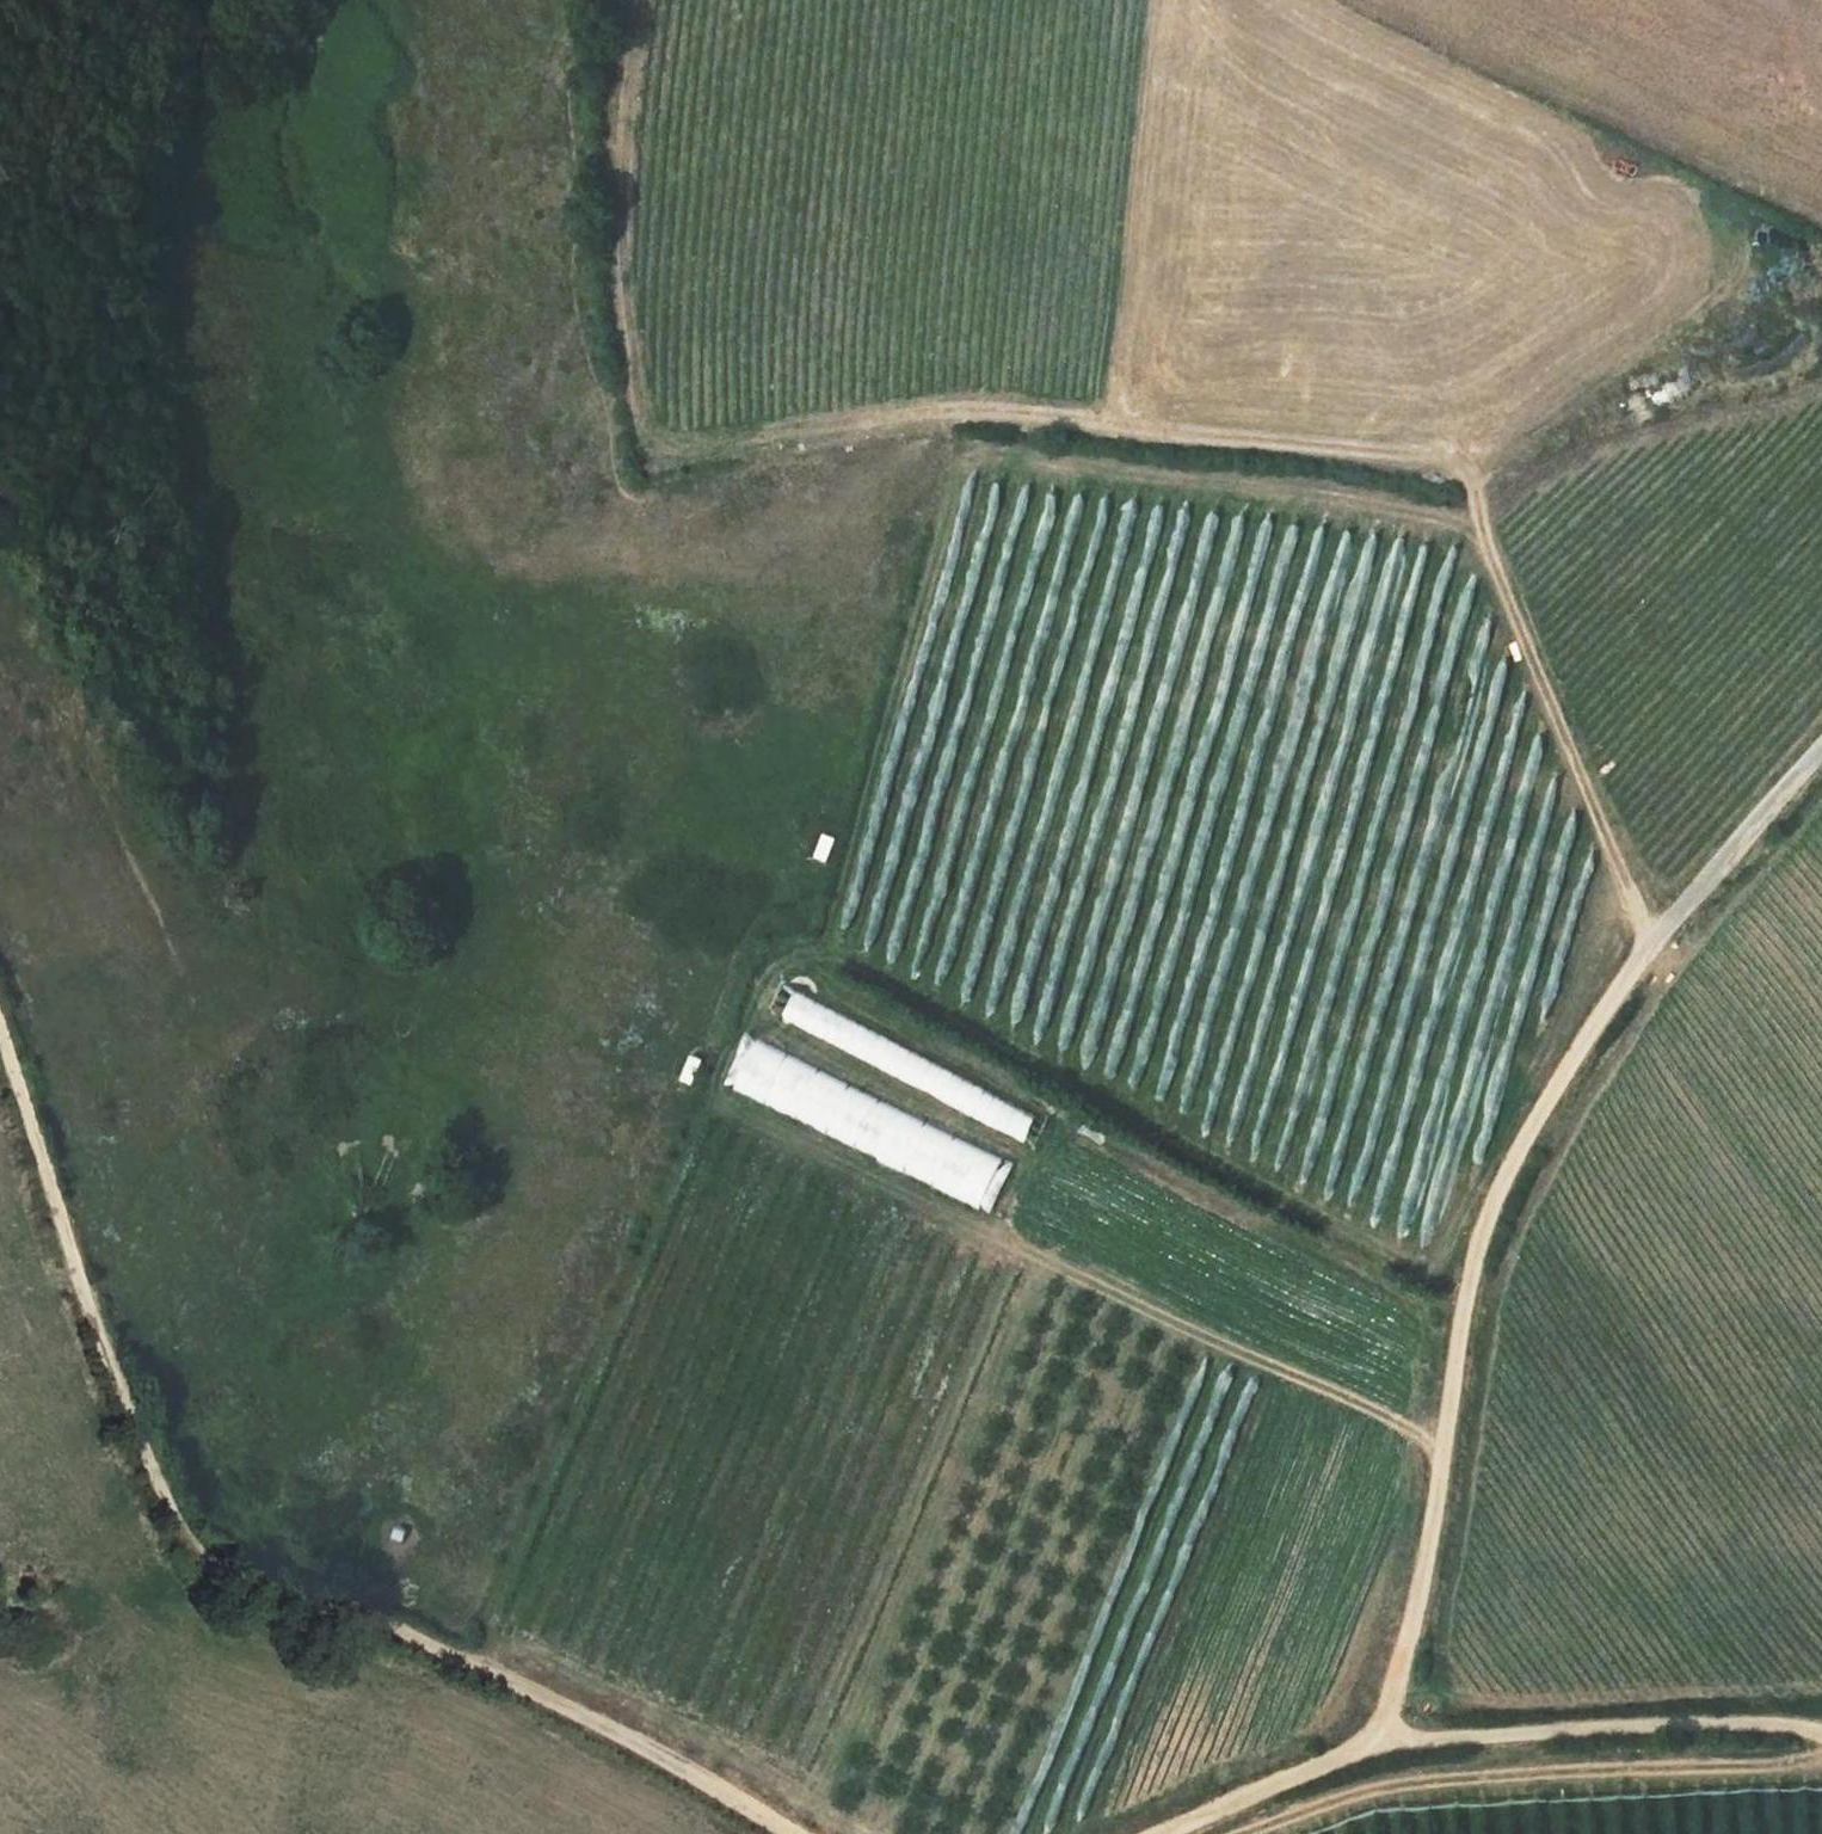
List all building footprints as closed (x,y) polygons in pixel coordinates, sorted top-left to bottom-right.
[(984,1111),(994,1090),(782,989),(770,1014),(950,1100),(958,1084),(973,1092),(967,1103),(984,1111)] [(881,1158),(903,1112),(755,1044),(734,1090),(881,1158)]
